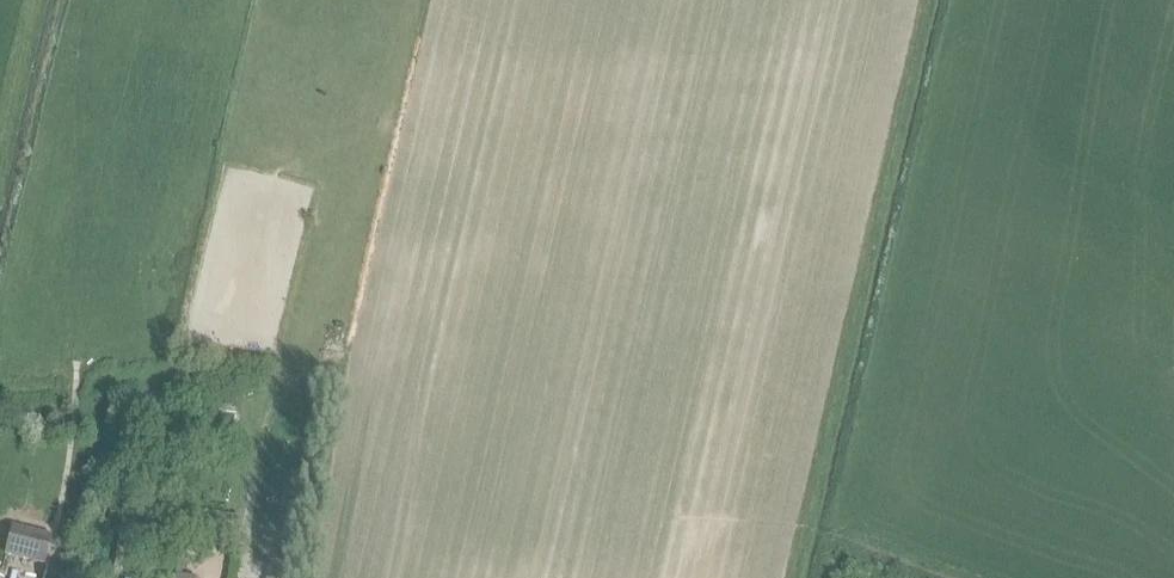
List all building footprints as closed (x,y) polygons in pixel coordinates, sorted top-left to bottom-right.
[(5,556),(45,566),(53,536),(13,526),(5,556)] [(47,568),(45,577),(80,577),(80,575),(47,568)]
